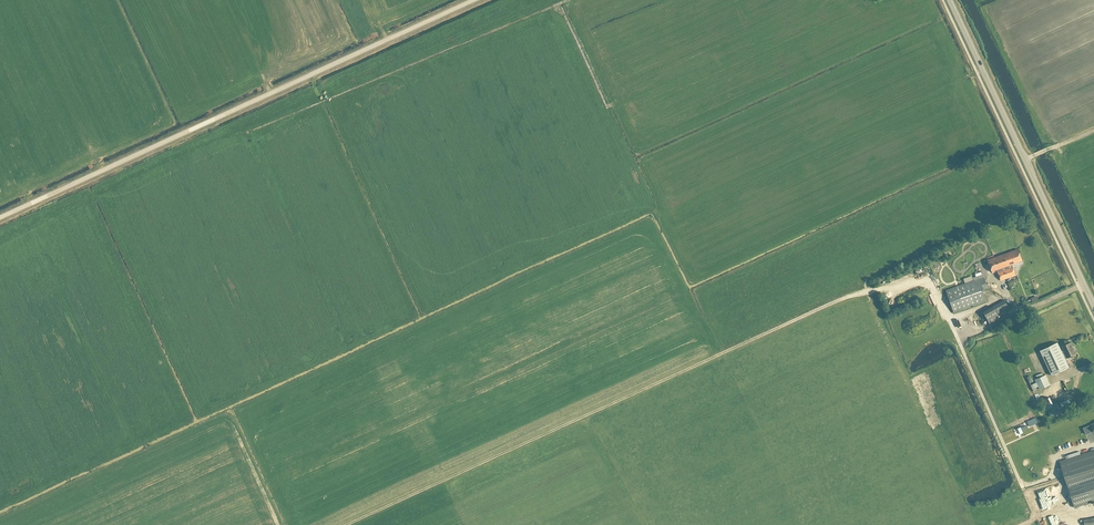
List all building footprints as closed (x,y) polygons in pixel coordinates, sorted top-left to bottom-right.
[(987,260),(991,272),(996,270),(1000,280),(1015,275),(1011,265),(1015,263),(1022,260),(1018,249),(1011,251),(987,260)] [(986,301),(982,291),(987,289),(983,277),(946,291),(953,313),(986,301)] [(891,287),(884,290),(886,296),(894,293),(891,287)] [(998,317),(1009,310),(1004,300),(992,307),(998,317)] [(1071,342),(1062,346),(1064,349),(1061,351),(1057,342),(1040,351),(1052,376),(1069,367),(1065,358),(1066,357),(1067,358),(1076,354),(1071,342)] [(1035,380),(1040,390),(1050,385),(1045,375),(1035,380)] [(1052,404),(1049,397),(1043,400),(1051,417),(1061,412),(1056,402),(1052,404)] [(1060,462),(1065,477),(1067,484),(1075,508),(1088,503),(1093,501),(1093,451),(1060,462)] [(1043,509),(1055,507),(1052,494),(1041,496),(1043,509)]
